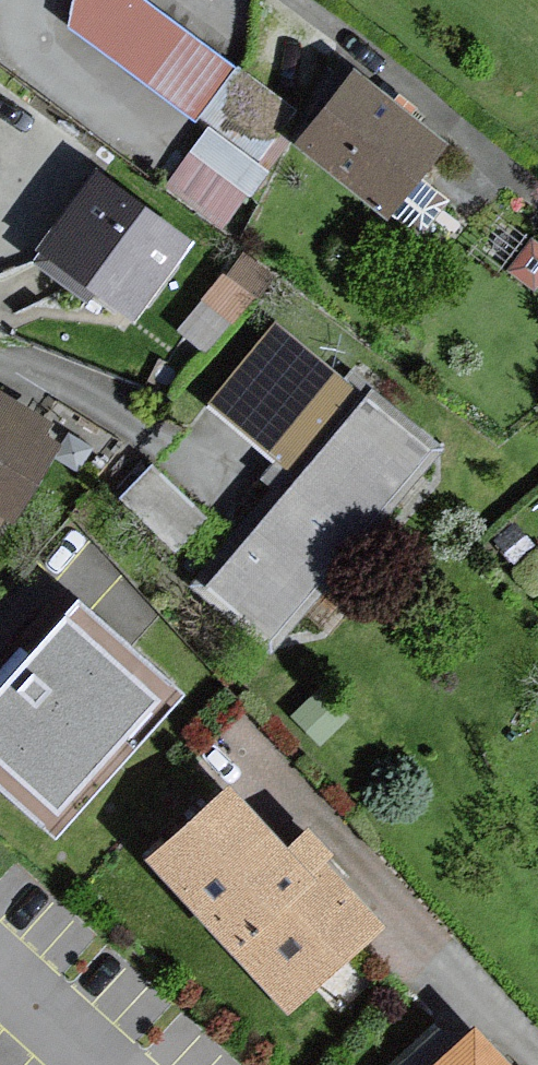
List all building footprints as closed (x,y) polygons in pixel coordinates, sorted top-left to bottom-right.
[(69,26),(196,120),(236,66),(147,0),(75,0),(69,26)] [(447,141),(354,70),(296,144),(389,215),(447,141)] [(216,116),(168,169),(223,218),(270,165),(216,116)] [(191,243),(96,173),(41,246),(135,317),(191,243)] [(357,395),(278,333),(216,412),(294,474),(357,395)] [(210,597),(281,656),(443,462),(371,403),(210,597)] [(0,420),(0,553),(73,455),(9,407),(0,420)] [(66,850),(201,707),(93,607),(0,706),(0,788),(66,850)] [(255,783),(158,872),(296,1022),(393,933),(255,783)] [(451,1064),(513,1064),(486,1034),(451,1064)]
